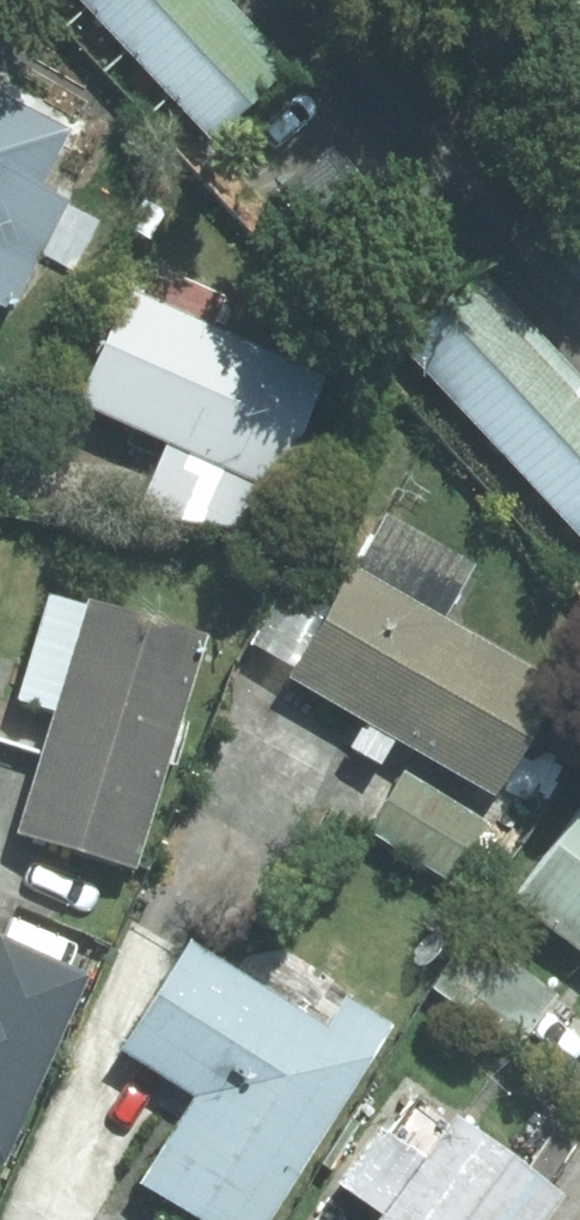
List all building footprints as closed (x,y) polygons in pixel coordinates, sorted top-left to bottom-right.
[(169,0),(50,0),(37,12),(181,168),(258,98),(169,0)] [(0,94),(0,300),(8,304),(65,197),(42,185),(71,131),(0,94)] [(338,368),(130,281),(78,404),(171,442),(141,513),(257,529),(274,486),(287,491),(338,368)] [(487,315),(403,392),(579,584),(579,416),(487,315)] [(566,688),(357,568),(296,674),(504,794),(566,688)] [(142,867),(211,641),(55,594),(22,700),(64,713),(27,831),(142,867)] [(410,766),(371,826),(454,879),(493,819),(410,766)] [(520,889),(579,935),(579,810),(520,889)] [(522,1044),(556,997),(472,935),(438,982),(522,1044)] [(7,1163),(91,975),(3,936),(0,943),(0,1160),(7,1163)] [(196,942),(129,1050),(203,1096),(147,1185),(204,1219),(271,1219),(393,1025),(282,956),(264,984),(196,942)] [(434,1157),(391,1126),(349,1184),(391,1215),(388,1219),(542,1219),(565,1189),(464,1116),(434,1157)]
